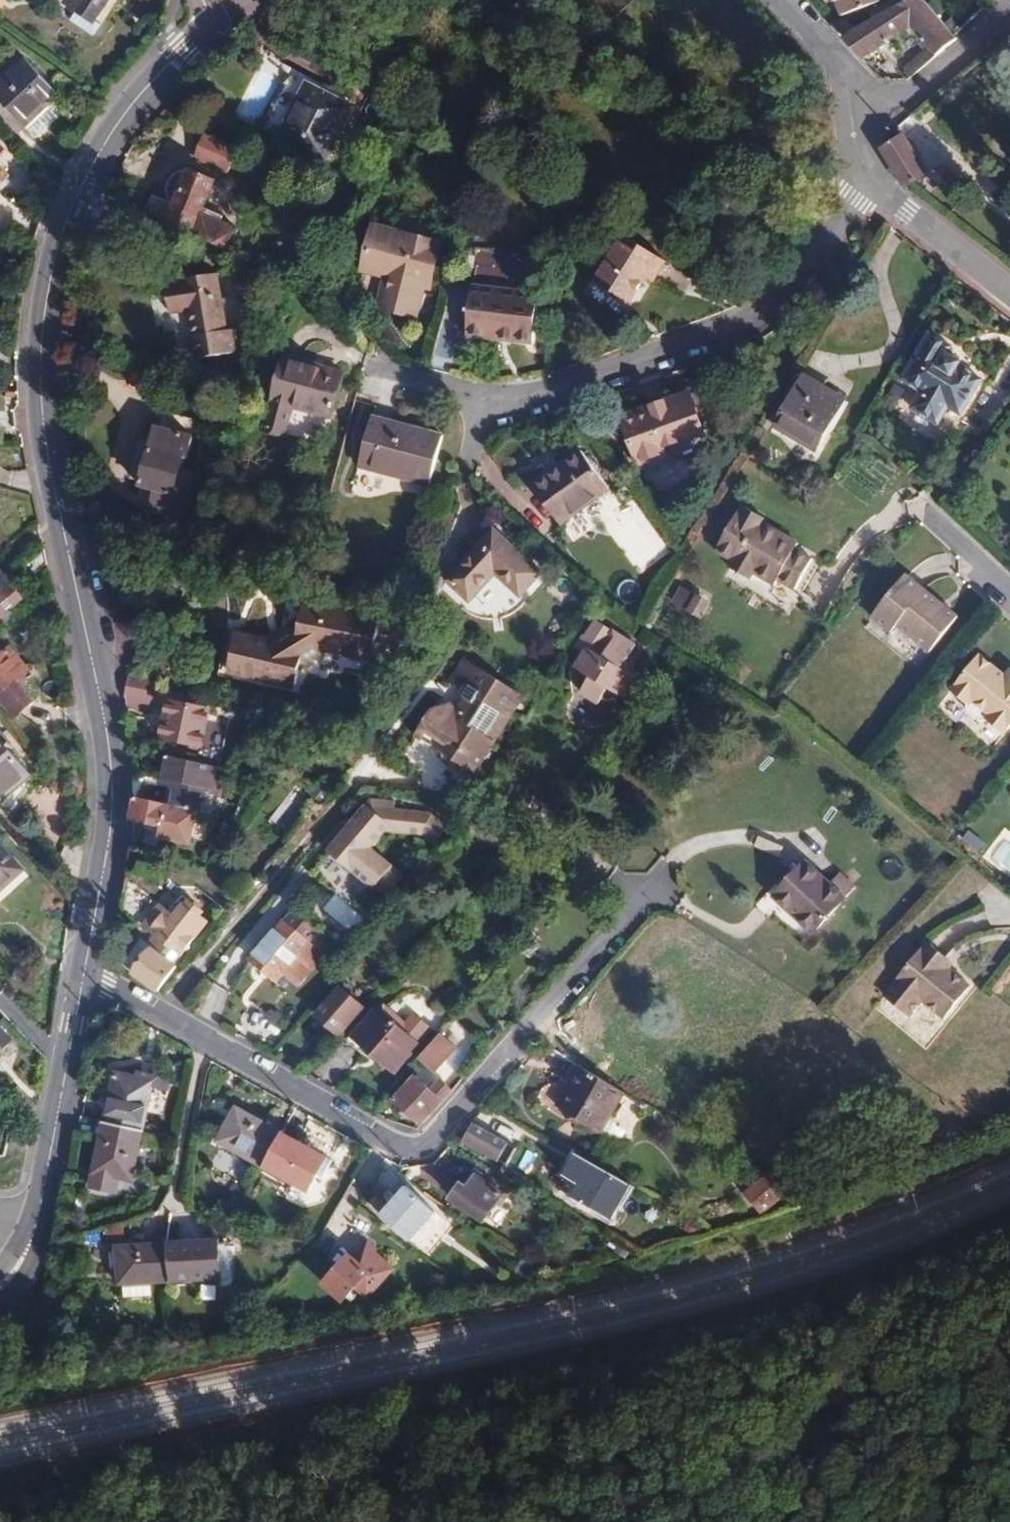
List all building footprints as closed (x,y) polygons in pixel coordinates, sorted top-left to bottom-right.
[(66,2),(78,10),(95,21),(110,0),(67,0),(66,2)] [(291,5),(298,15),(319,0),(298,0),(291,5)] [(834,2),(837,0),(843,16),(879,2),(878,0),(834,0),(834,2)] [(844,37),(863,59),(885,46),(911,29),(927,46),(935,56),(957,39),(924,0),(909,0),(844,37)] [(102,25),(95,21),(78,10),(71,21),(94,37),(102,25)] [(909,77),(935,56),(927,46),(902,67),(909,77)] [(25,59),(0,82),(0,102),(24,128),(25,127),(47,106),(52,102),(59,96),(25,59)] [(888,67),(877,73),(883,80),(891,80),(888,67)] [(292,111),(278,138),(324,162),(353,107),(307,83),(292,111)] [(58,118),(47,106),(25,127),(36,138),(58,118)] [(238,148),(206,135),(200,148),(195,160),(228,173),(238,148)] [(882,149),(906,187),(927,174),(903,136),(882,149)] [(1,185),(11,176),(0,164),(0,186),(1,185)] [(145,213),(228,251),(237,230),(217,221),(201,214),(203,208),(215,181),(191,171),(190,172),(188,171),(183,171),(178,173),(174,175),(171,179),(169,183),(167,188),(167,193),(168,198),(170,202),(170,203),(153,196),(145,213)] [(220,216),(203,208),(201,214),(217,221),(220,216)] [(440,248),(375,231),(365,266),(392,273),(384,304),(398,307),(412,311),(420,281),(430,283),(440,248)] [(597,283),(631,303),(638,291),(646,279),(653,283),(667,262),(627,237),(597,283)] [(499,277),(539,281),(542,258),(480,251),(478,274),(499,277)] [(663,279),(687,289),(692,276),(669,266),(663,279)] [(226,331),(217,274),(183,280),(183,283),(166,286),(168,296),(171,313),(188,310),(196,359),(240,352),(237,329),(226,331)] [(509,340),(534,343),(539,296),(472,287),(467,335),(509,340)] [(949,354),(953,347),(931,334),(904,379),(923,391),(912,408),(938,424),(949,407),(962,415),(983,380),(967,371),(960,366),(962,362),(949,354)] [(285,358),(267,429),(287,434),(294,407),(333,418),(341,388),(345,374),(285,358)] [(776,427),(817,451),(844,404),(818,389),(820,385),(805,376),(776,427)] [(665,402),(622,417),(639,466),(668,456),(665,448),(707,433),(692,392),(665,402)] [(425,431),(372,417),(359,467),(430,486),(443,436),(425,431)] [(193,437),(156,427),(152,444),(149,452),(140,449),(135,464),(132,478),(142,480),(140,486),(157,490),(152,508),(176,514),(180,496),(185,497),(191,473),(180,471),(184,456),(188,457),(193,437)] [(142,441),(140,449),(149,452),(152,444),(142,441)] [(561,525),(612,490),(584,451),(565,464),(533,486),(561,525)] [(750,577),(754,570),(775,583),(778,578),(795,588),(813,558),(807,554),(797,548),(788,543),(791,537),(764,520),(766,516),(747,505),(745,509),(742,507),(717,548),(735,558),(731,565),(750,577)] [(481,546),(449,581),(470,601),(496,573),(521,596),(541,574),(494,532),(481,546)] [(797,548),(800,542),(791,537),(788,543),(797,548)] [(25,598),(12,583),(0,569),(0,619),(25,598)] [(906,573),(872,615),(891,631),(897,624),(929,651),(957,616),(930,594),(906,573)] [(673,603),(688,610),(696,596),(681,587),(673,603)] [(688,610),(702,619),(711,605),(696,596),(688,610)] [(231,672),(297,688),(304,660),(323,647),(349,653),(348,657),(373,663),(377,643),(382,621),(305,606),(300,629),(276,643),(239,635),(236,652),(231,672)] [(594,652),(588,648),(576,668),(584,674),(587,685),(582,693),(590,698),(600,705),(603,700),(618,695),(624,699),(637,679),(620,668),(635,645),(613,631),(602,649),(594,652)] [(377,643),(373,663),(387,666),(392,646),(377,643)] [(0,658),(0,696),(16,717),(33,704),(24,693),(15,681),(28,671),(10,650),(0,658)] [(951,689),(968,703),(967,704),(968,711),(980,720),(987,720),(988,718),(1005,732),(1009,726),(1009,679),(1006,676),(994,666),(979,654),(951,689)] [(511,720),(525,697),(463,658),(450,681),(461,688),(464,697),(466,698),(472,701),(465,712),(460,709),(450,703),(433,710),(426,720),(446,732),(436,748),(443,753),(444,758),(445,765),(458,773),(468,771),(476,775),(496,743),(472,728),(487,705),(511,720)] [(127,688),(125,699),(154,704),(160,682),(129,676),(127,688)] [(460,709),(465,712),(472,701),(466,698),(460,709)] [(150,719),(154,704),(125,699),(129,716),(150,719)] [(170,701),(162,738),(192,744),(200,707),(170,701)] [(472,728),(496,743),(511,720),(487,705),(472,728)] [(209,709),(200,707),(192,744),(191,749),(200,750),(209,709)] [(446,732),(426,720),(417,737),(436,748),(446,732)] [(15,787),(32,775),(0,737),(0,799),(15,787)] [(228,770),(170,756),(168,767),(165,780),(144,778),(134,796),(199,812),(202,813),(208,789),(223,792),(228,770)] [(199,812),(134,796),(134,809),(134,820),(161,825),(160,838),(191,845),(199,812)] [(397,801),(372,798),(329,850),(375,888),(377,885),(389,895),(406,875),(373,847),(387,830),(392,825),(402,826),(411,832),(424,834),(436,843),(450,825),(433,812),(396,808),(397,801)] [(242,807),(236,821),(247,823),(255,813),(242,807)] [(225,831),(238,834),(247,823),(236,821),(228,819),(225,831)] [(0,844),(0,892),(4,888),(24,870),(0,843),(0,844)] [(783,886),(773,897),(813,934),(846,898),(856,887),(835,869),(826,879),(806,861),(783,886)] [(124,965),(159,992),(178,967),(172,963),(180,953),(183,955),(210,921),(186,903),(175,915),(147,893),(139,903),(129,915),(156,936),(150,944),(143,939),(124,965)] [(272,964),(284,973),(290,979),(298,986),(324,955),(308,941),(317,930),(295,910),(285,922),(252,960),(266,972),(272,964)] [(929,941),(887,993),(913,1011),(926,996),(948,1012),(974,980),(945,960),(949,954),(929,941)] [(277,982),(284,973),(272,964),(266,972),(277,982)] [(340,1036),(365,1008),(341,987),(316,1015),(328,1026),(340,1036)] [(375,1056),(394,1073),(420,1045),(417,1042),(429,1028),(415,1015),(403,1030),(378,1009),(353,1037),(375,1056)] [(13,1043),(0,1029),(0,1055),(13,1043)] [(440,1034),(418,1059),(433,1073),(456,1048),(440,1034)] [(624,1093),(581,1067),(570,1085),(557,1107),(600,1132),(624,1093)] [(116,1073),(105,1123),(142,1131),(154,1081),(136,1077),(116,1073)] [(408,1113),(420,1125),(452,1091),(443,1083),(432,1094),(414,1077),(393,1100),(408,1113)] [(218,1142),(263,1167),(282,1133),(258,1120),(237,1108),(218,1142)] [(132,1181),(142,1131),(105,1123),(93,1173),(132,1181)] [(465,1140),(507,1165),(517,1148),(475,1124),(470,1131),(465,1140)] [(317,1176),(326,1158),(306,1147),(282,1133),(263,1167),(308,1191),(317,1176)] [(332,1161),(326,1158),(317,1176),(322,1179),(332,1161)] [(630,1186),(591,1163),(572,1197),(611,1219),(630,1186)] [(772,1172),(767,1176),(782,1193),(798,1186),(772,1172)] [(484,1221),(503,1194),(476,1176),(472,1182),(467,1188),(462,1184),(451,1199),(484,1221)] [(767,1176),(747,1193),(763,1212),(784,1196),(782,1193),(767,1176)] [(400,1193),(380,1215),(409,1241),(435,1212),(406,1186),(400,1193)] [(78,1195),(76,1206),(86,1208),(87,1196),(78,1195)] [(150,1282),(169,1281),(167,1244),(167,1238),(152,1239),(152,1244),(116,1246),(117,1251),(118,1271),(118,1277),(119,1284),(122,1284),(150,1282)] [(180,1243),(167,1244),(169,1281),(220,1279),(217,1241),(180,1243)] [(367,1297),(392,1269),(367,1246),(361,1252),(353,1260),(348,1255),(336,1268),(333,1269),(326,1277),(325,1280),(322,1284),(343,1302),(356,1288),(367,1297)] [(110,1272),(118,1271),(117,1251),(109,1252),(110,1272)] [(515,1270),(530,1280),(537,1270),(522,1260),(515,1270)] [(123,1297),(151,1296),(150,1282),(122,1284),(123,1297)]
